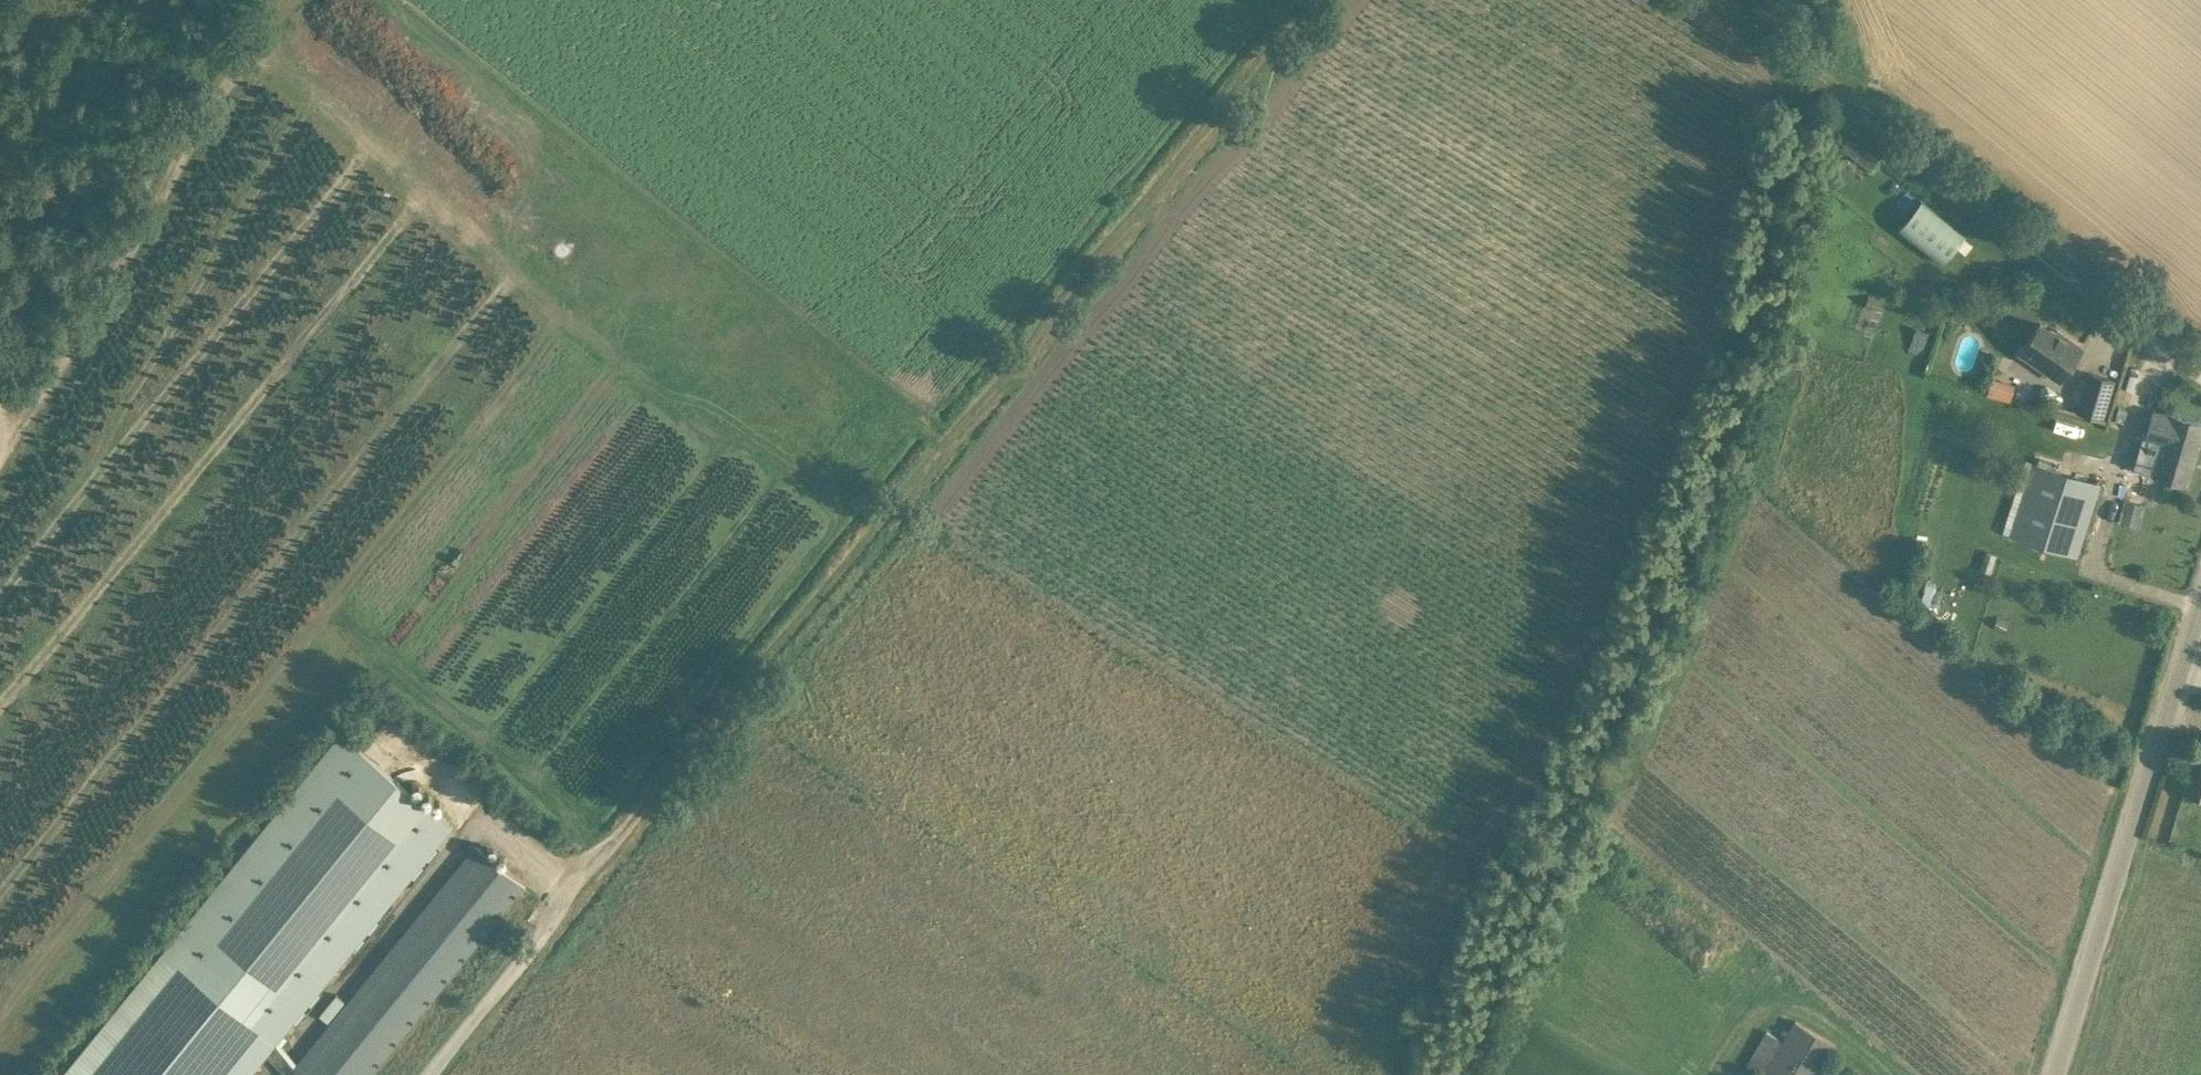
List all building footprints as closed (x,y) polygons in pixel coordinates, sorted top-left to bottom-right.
[(1870,169),(1878,158),(1848,136),(1840,147),(1870,169)] [(1921,200),(1899,227),(1942,261),(1964,234),(1921,200)] [(1811,221),(1808,233),(1818,235),(1821,223),(1811,221)] [(1959,320),(1950,317),(1948,324),(1957,327),(1959,320)] [(2020,351),(2059,379),(2082,346),(2057,329),(2055,333),(2040,322),(2020,351)] [(2078,410),(2102,417),(2113,379),(2090,372),(2078,410)] [(2015,383),(1992,376),(1987,393),(2010,400),(2015,383)] [(2200,437),(2200,423),(2171,414),(2171,415),(2154,410),(2145,438),(2162,444),(2153,473),(2187,484),(2187,482),(2184,482),(2185,478),(2191,458),(2194,459),(2200,437)] [(2033,462),(2010,534),(2078,555),(2100,484),(2033,462)] [(2136,526),(2139,514),(2124,510),(2121,521),(2136,526)] [(1997,615),(1993,628),(2005,632),(2009,619),(1997,615)] [(276,1042),(453,826),(340,733),(160,953),(161,953),(62,1074),(250,1074),(267,1054),(276,1042)] [(276,1042),(267,1054),(287,1074),(370,1074),(382,1060),(525,883),(478,845),(296,1067),(276,1042)] [(1836,1045),(1794,1020),(1783,1040),(1766,1031),(1746,1064),(1762,1074),(1818,1074),(1836,1045)]
